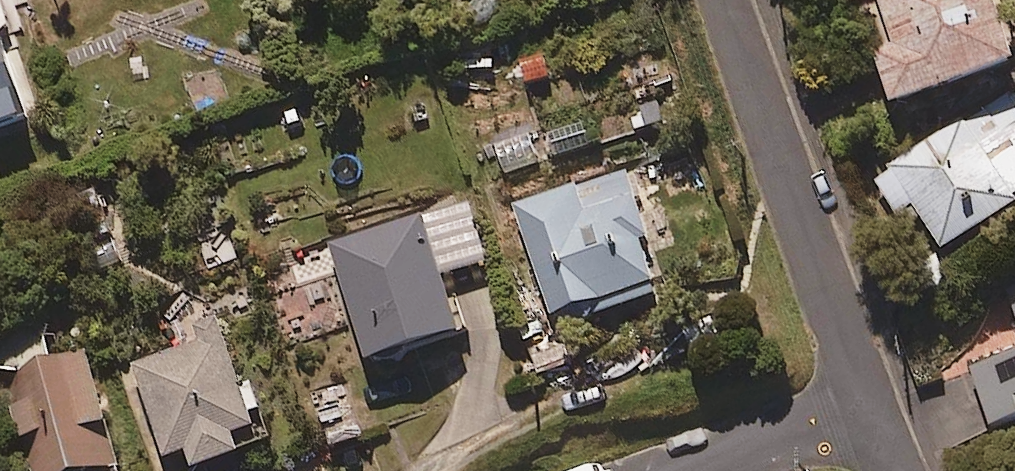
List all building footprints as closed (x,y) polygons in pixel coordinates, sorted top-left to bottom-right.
[(995,0),(879,0),(892,39),(874,45),(893,100),(1014,56),(1014,55),(995,0)] [(25,110),(0,39),(0,119),(25,110)] [(220,68),(185,80),(197,112),(232,100),(220,68)] [(966,122),(964,118),(869,177),(901,227),(921,215),(941,246),(1014,200),(1014,198),(1012,194),(1014,192),(1014,91),(966,122)] [(664,287),(629,169),(514,203),(545,310),(600,293),(604,305),(664,287)] [(487,267),(469,207),(330,249),(365,365),(460,337),(443,281),(487,267)] [(1005,282),(1014,309),(1014,278),(1005,282)] [(235,434),(256,426),(250,411),(260,407),(248,377),(240,380),(215,316),(193,325),(197,337),(126,365),(162,455),(185,446),(192,464),(239,445),(235,434)] [(0,369),(0,370),(31,470),(113,470),(96,418),(106,415),(83,343),(0,369)] [(971,365),(995,426),(1014,419),(1014,348),(971,365)]
